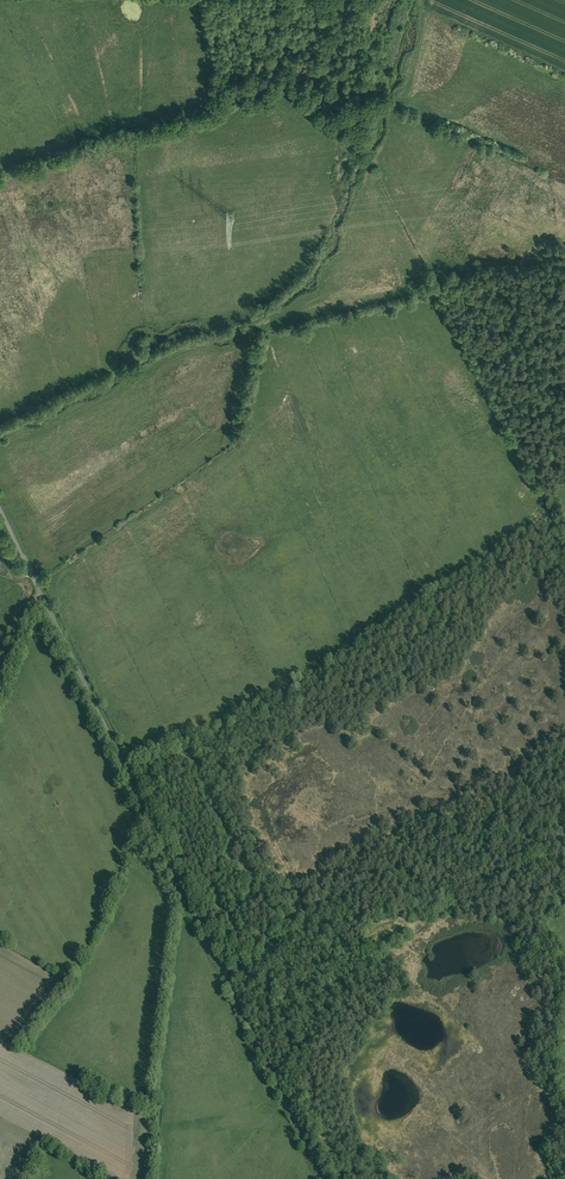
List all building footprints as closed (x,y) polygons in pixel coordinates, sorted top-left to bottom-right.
[(106,909),(100,907),(97,913),(103,916),(106,909)]
